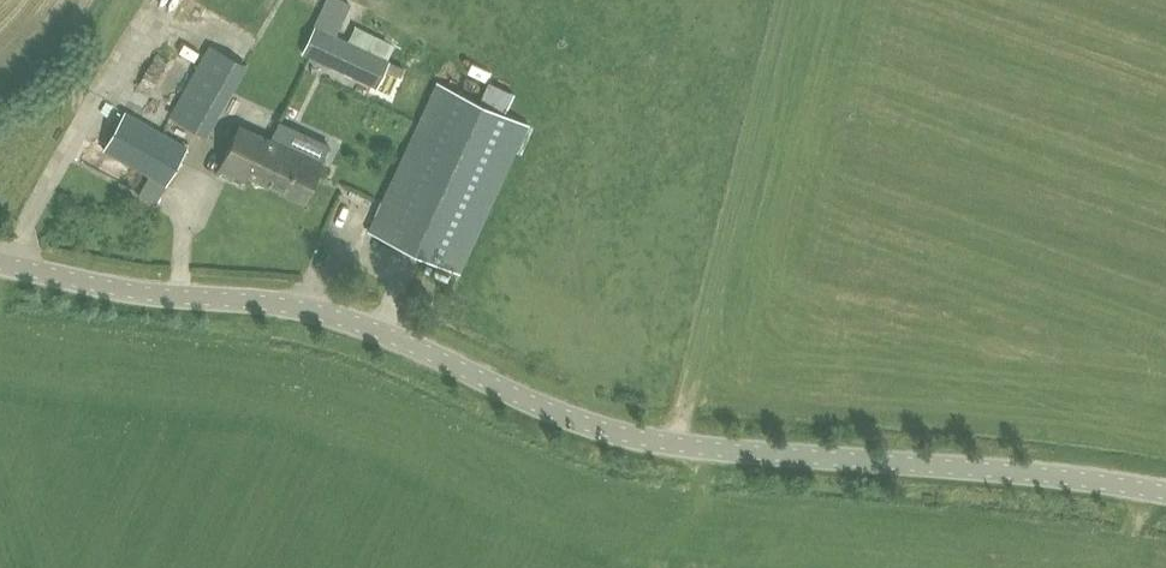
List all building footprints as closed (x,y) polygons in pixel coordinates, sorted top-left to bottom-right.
[(314,24),(301,54),(377,88),(385,70),(390,61),(331,32),(314,24)] [(210,45),(170,116),(206,135),(247,66),(210,45)] [(402,66),(390,61),(385,70),(398,76),(402,66)] [(436,82),(367,229),(460,274),(529,125),(436,82)] [(482,96),(480,99),(506,110),(507,108),(514,93),(488,82),(482,96)] [(125,112),(103,149),(145,173),(149,176),(158,181),(159,181),(165,184),(166,185),(167,185),(187,148),(125,112)] [(240,126),(220,168),(231,173),(232,177),(239,180),(244,179),(247,173),(303,199),(328,145),(279,122),(270,140),(240,126)] [(149,176),(139,192),(157,202),(167,185),(166,185),(165,184),(159,181),(158,181),(149,176)]
